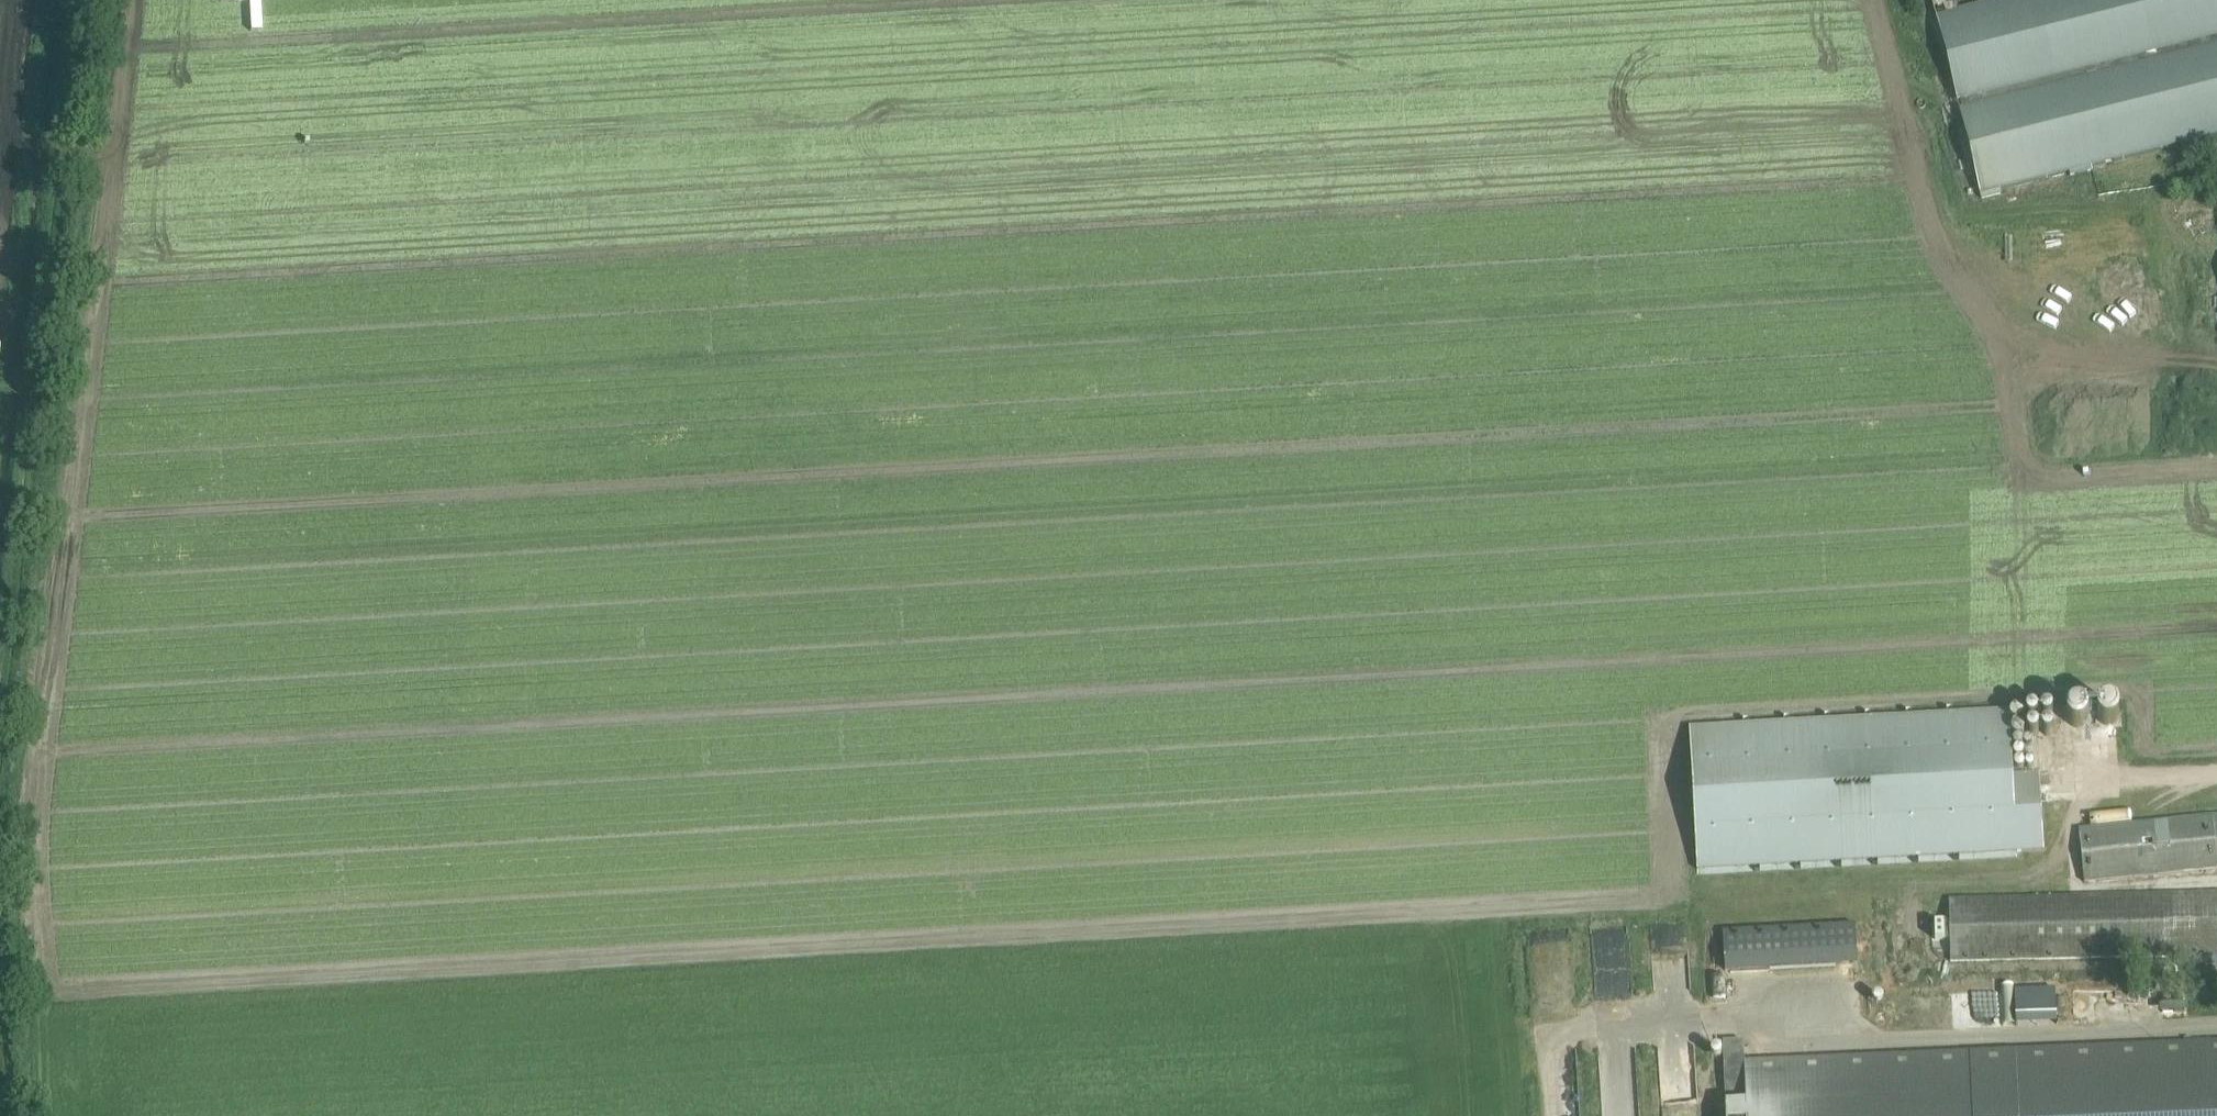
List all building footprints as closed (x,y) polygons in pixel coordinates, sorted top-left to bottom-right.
[(1936,16),(1957,11),(1955,0),(1932,0),(1936,16)] [(1935,17),(1980,194),(1982,199),(2001,195),(2000,189),(2069,172),(2070,176),(2092,170),(2091,166),(2180,144),(2181,148),(2203,142),(2202,138),(2216,134),(2216,0),(2001,0),(1957,11),(1936,16),(1935,17)] [(2071,707),(2067,711),(2066,716),(2067,722),(2071,727),(2077,728),(2083,726),(2087,722),(2088,716),(2086,710),(2082,707),(2077,705),(2071,707)] [(1689,727),(1697,870),(2044,851),(2040,774),(2013,775),(2010,710),(1689,727)] [(2084,882),(2216,869),(2216,815),(2079,829),(2084,882)] [(1951,958),(2216,954),(2216,892),(2168,893),(1950,896),(1951,958)] [(1723,933),(1726,976),(1858,969),(1856,925),(1723,933)] [(1723,1042),(1727,1115),(2216,1115),(2216,1042),(1745,1062),(1744,1041),(1723,1042)]
